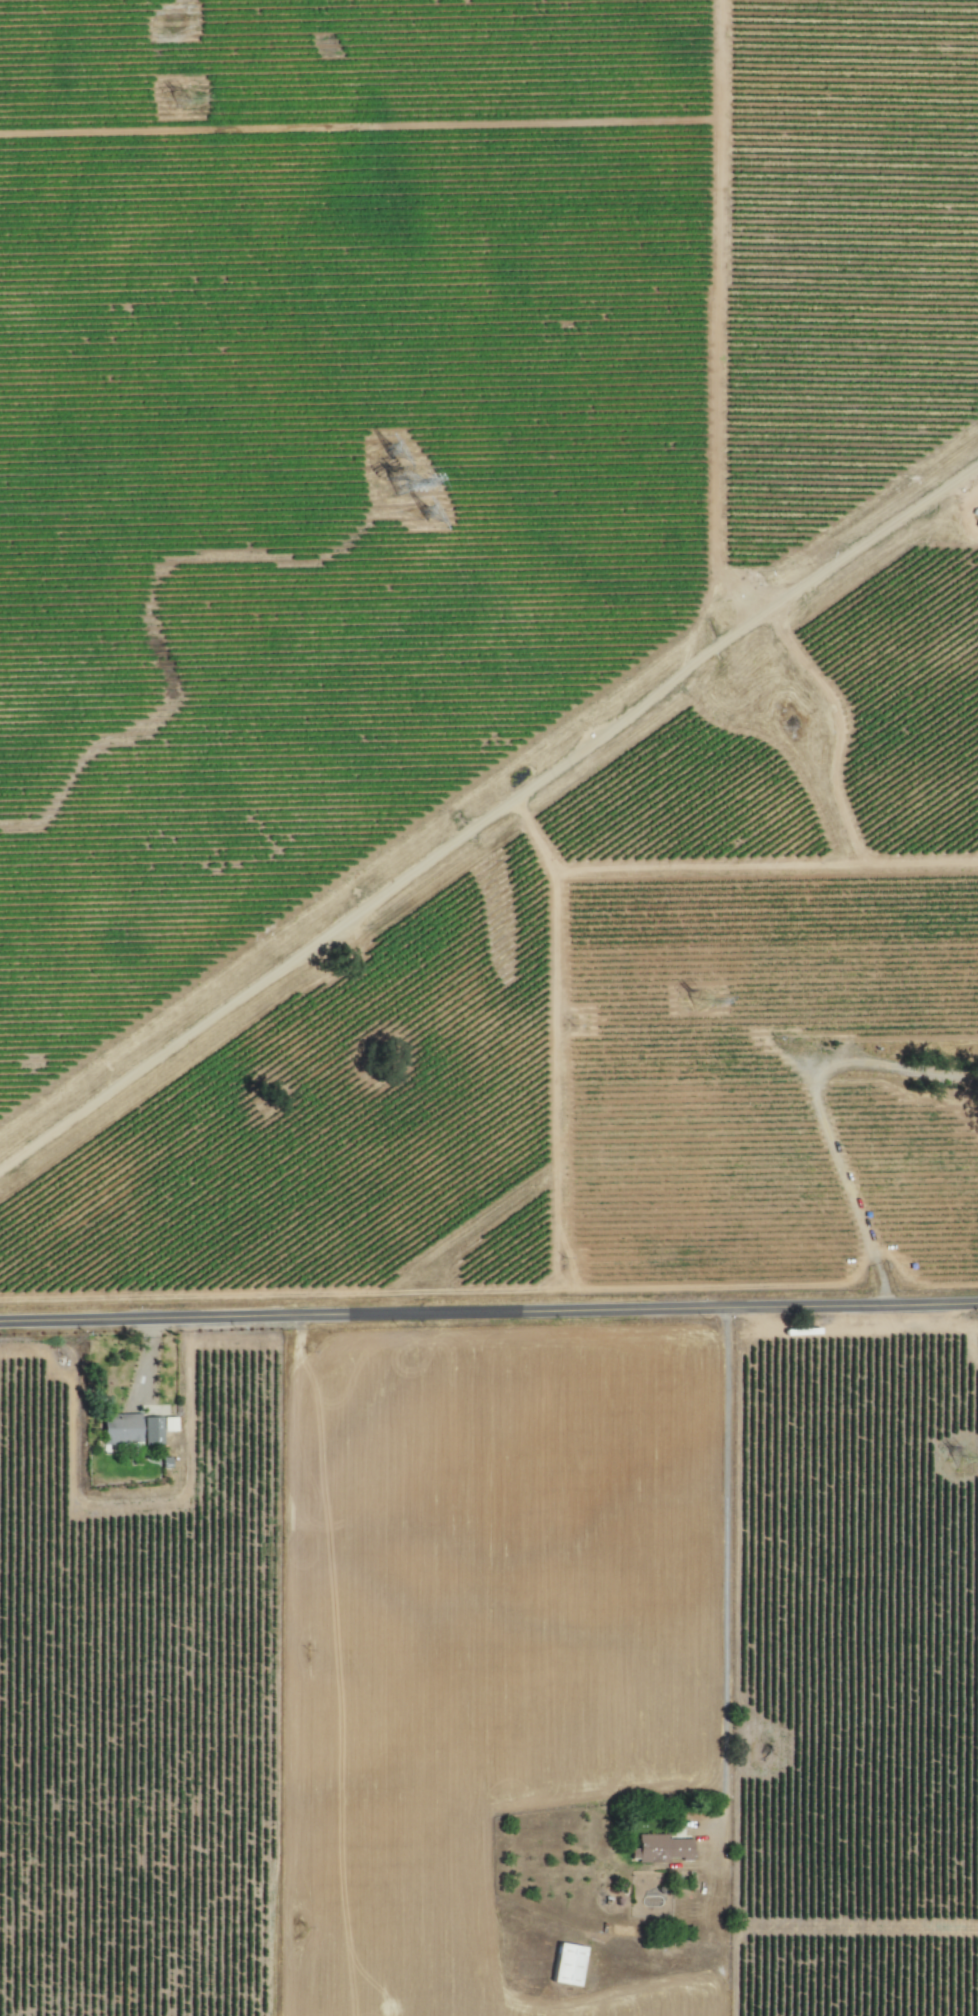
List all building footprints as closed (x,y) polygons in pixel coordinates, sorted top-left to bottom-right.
[(668,1833),(639,1835),(639,1848),(631,1849),(631,1860),(693,1857),(693,1838),(669,1839),(668,1833)] [(587,1948),(558,1942),(551,1982),(579,1987),(587,1948)]
